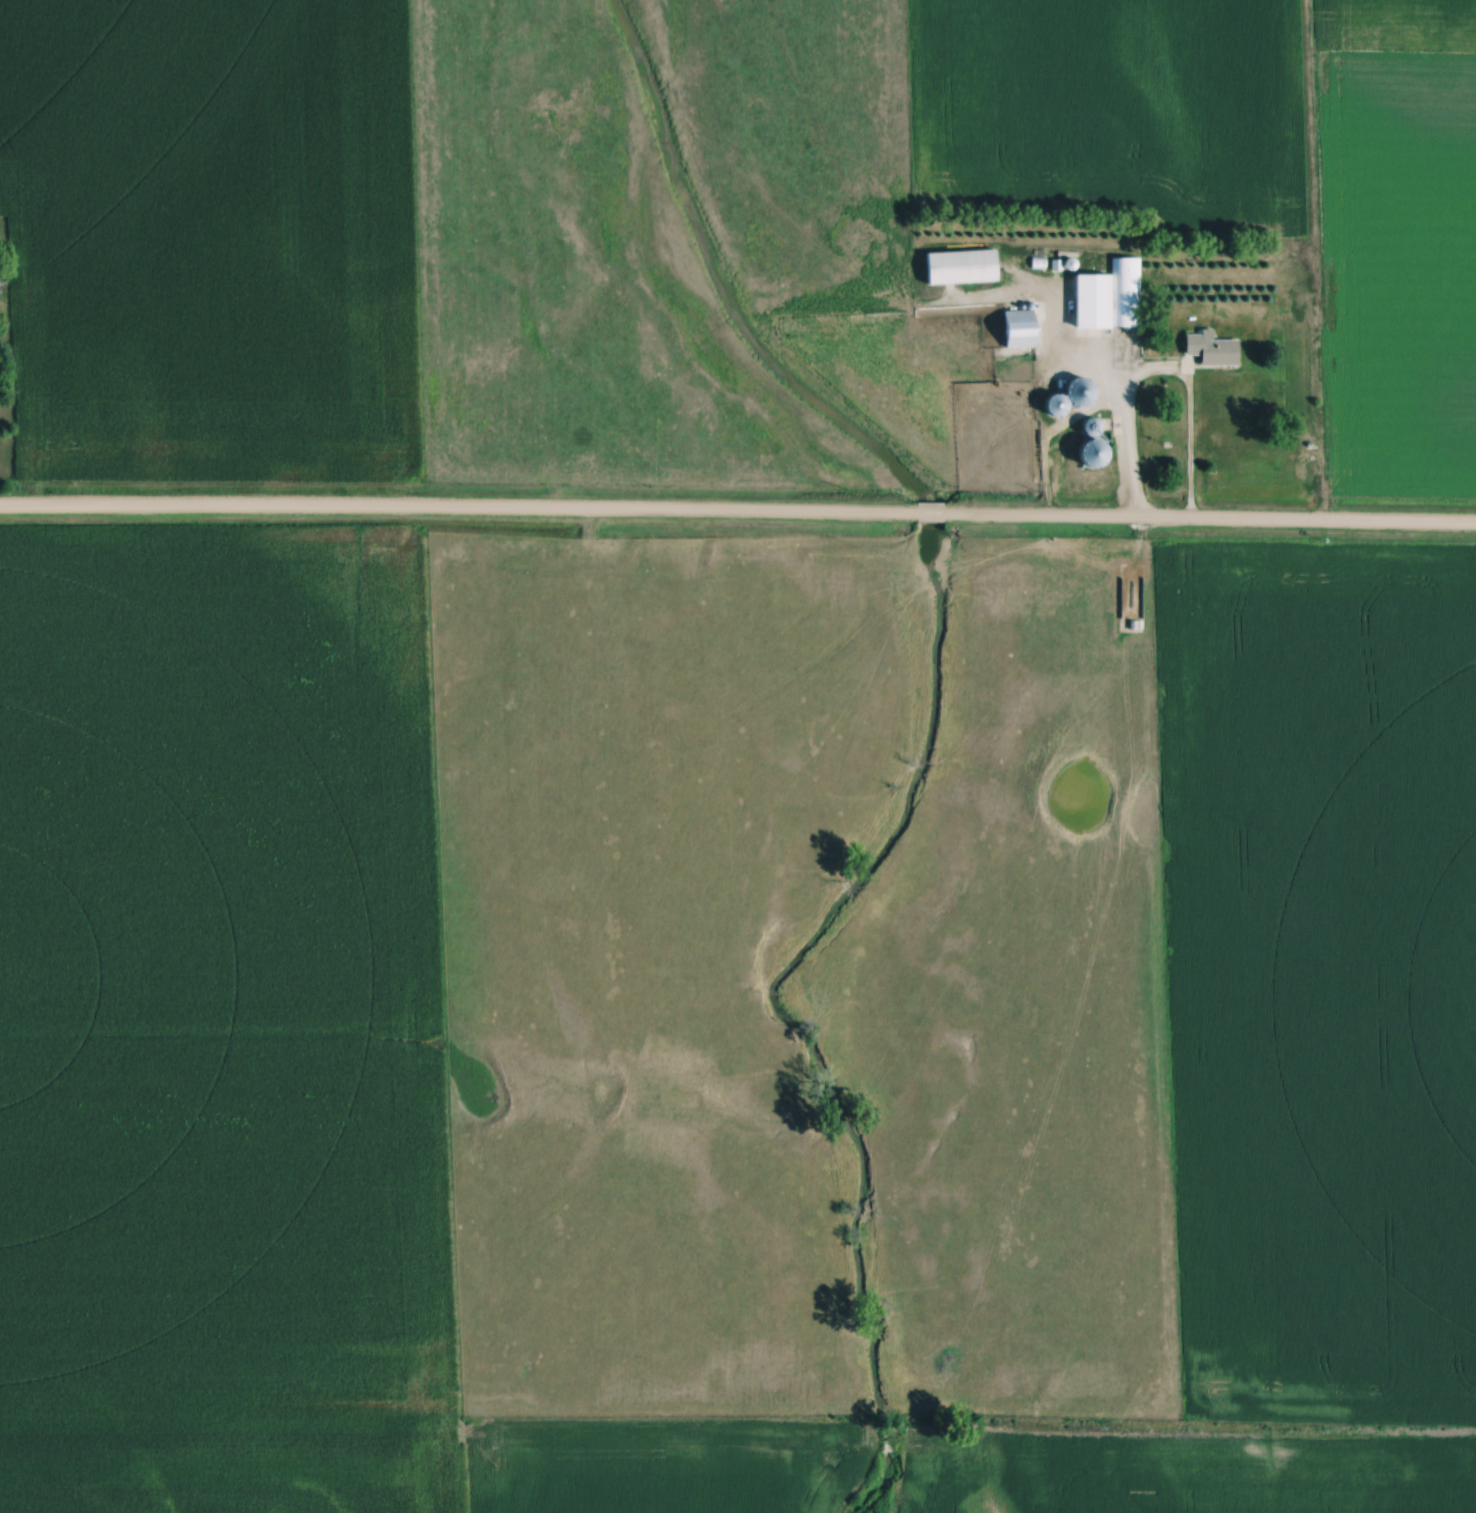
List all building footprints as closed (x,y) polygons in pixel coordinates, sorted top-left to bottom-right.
[(930,286),(1002,283),(1000,251),(928,254),(930,286)] [(1076,276),(1077,329),(1141,329),(1141,258),(1111,259),(1111,276),(1076,276)] [(1006,313),(1007,349),(1042,348),(1041,311),(1006,313)] [(1242,367),(1242,340),(1216,340),(1216,331),(1198,331),(1198,334),(1187,334),(1187,357),(1203,357),(1203,367),(1242,367)]
